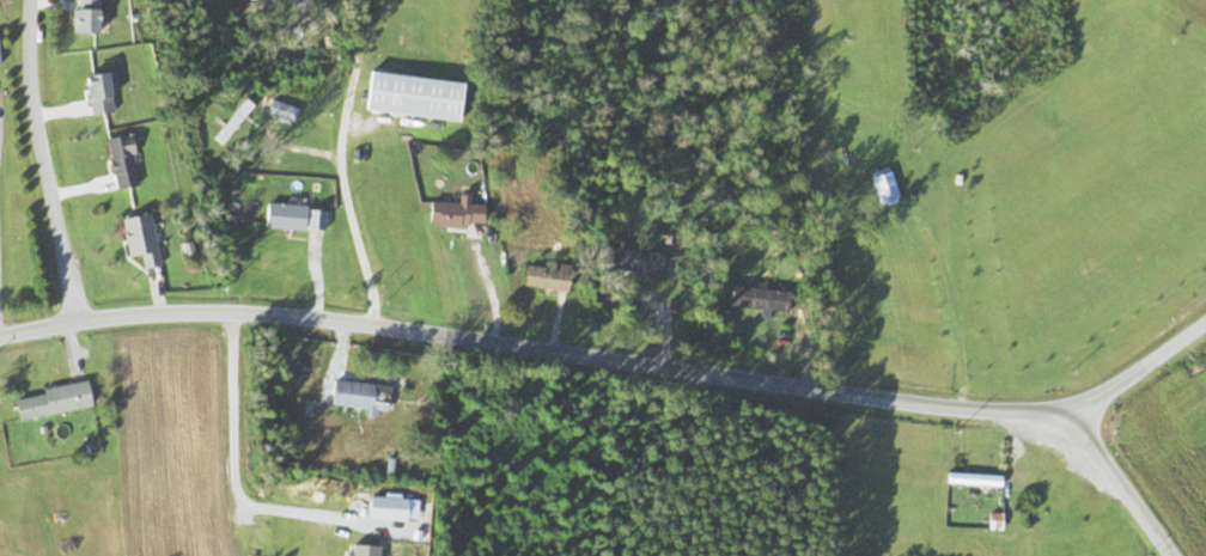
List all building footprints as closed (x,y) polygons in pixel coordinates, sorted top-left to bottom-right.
[(95,34),(95,0),(71,0),(71,34),(95,34)] [(80,76),(87,116),(113,111),(106,72),(80,76)] [(458,121),(462,83),(364,72),(360,111),(458,121)] [(135,185),(129,135),(104,139),(111,188),(135,185)] [(876,198),(895,193),(888,168),(869,174),(876,198)] [(480,204),(467,204),(468,195),(455,195),(455,202),(426,202),(426,226),(480,227),(480,204)] [(262,228),(323,231),(324,207),(263,204),(262,228)] [(138,254),(140,267),(157,264),(148,214),(119,218),(126,256),(138,254)] [(661,254),(605,246),(601,267),(658,275),(661,254)] [(566,271),(523,265),(520,286),(563,292),(566,271)] [(787,290),(729,287),(728,308),(786,311),(787,290)] [(363,407),(362,411),(383,413),(386,384),(320,378),(317,404),(363,407)] [(84,382),(39,389),(40,394),(11,399),(14,420),(89,407),(84,382)] [(1001,475),(944,472),(944,483),(1001,485),(1001,475)]
